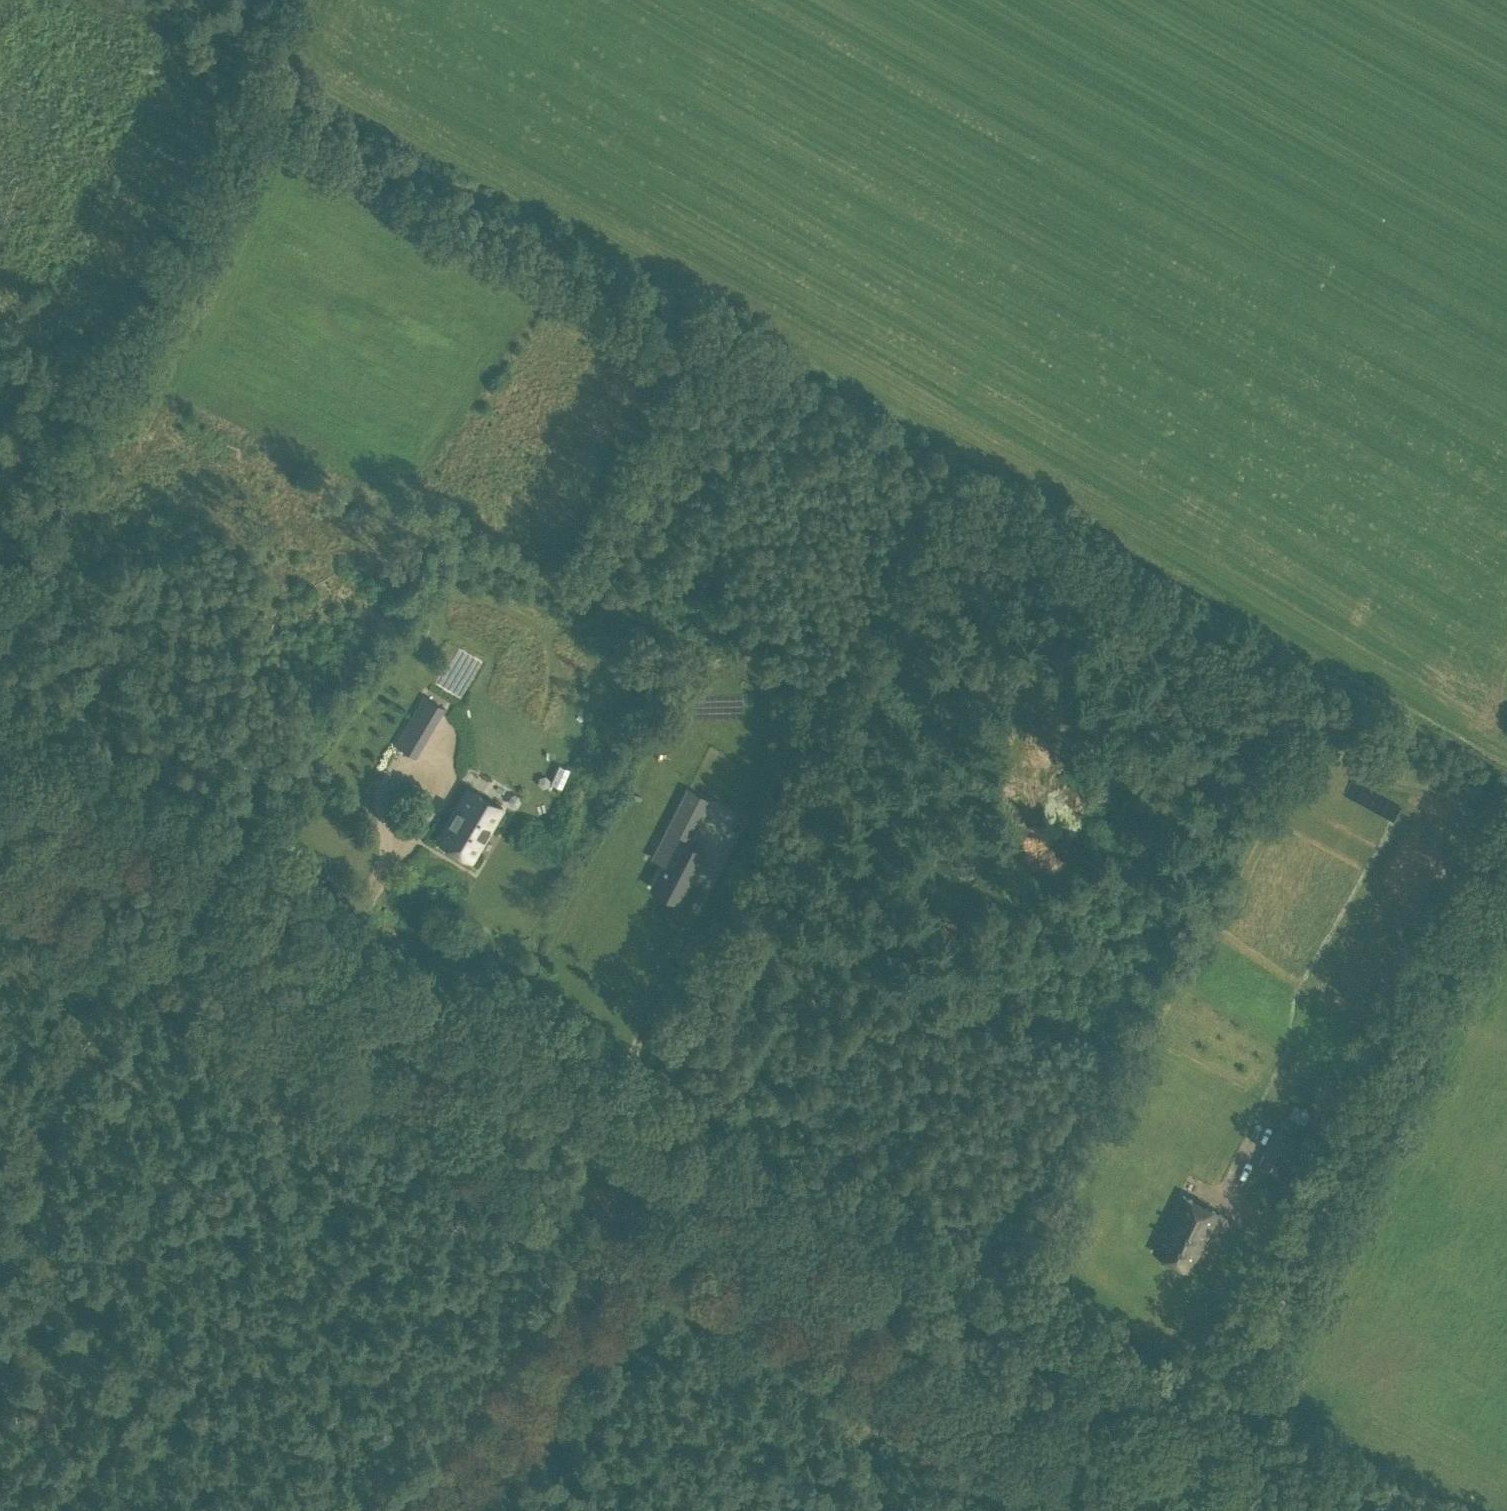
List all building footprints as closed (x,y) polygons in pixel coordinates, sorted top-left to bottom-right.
[(424,695),(412,716),(431,727),(443,706),(424,695)] [(688,789),(682,801),(703,812),(709,800),(688,789)] [(456,807),(436,840),(471,860),(502,806),(477,791),(464,812),(456,807)] [(664,861),(651,885),(680,900),(705,852),(686,842),(691,833),(692,834),(693,833),(676,824),(679,818),(674,816),(665,833),(675,839),(664,861)] [(1295,1104),(1290,1114),(1304,1122),(1310,1112),(1295,1104)] [(1258,1168),(1281,1179),(1301,1139),(1277,1128),(1258,1168)] [(1183,1194),(1155,1250),(1195,1270),(1196,1268),(1194,1267),(1194,1268),(1187,1264),(1194,1250),(1201,1254),(1201,1255),(1202,1255),(1223,1214),(1183,1194)]
